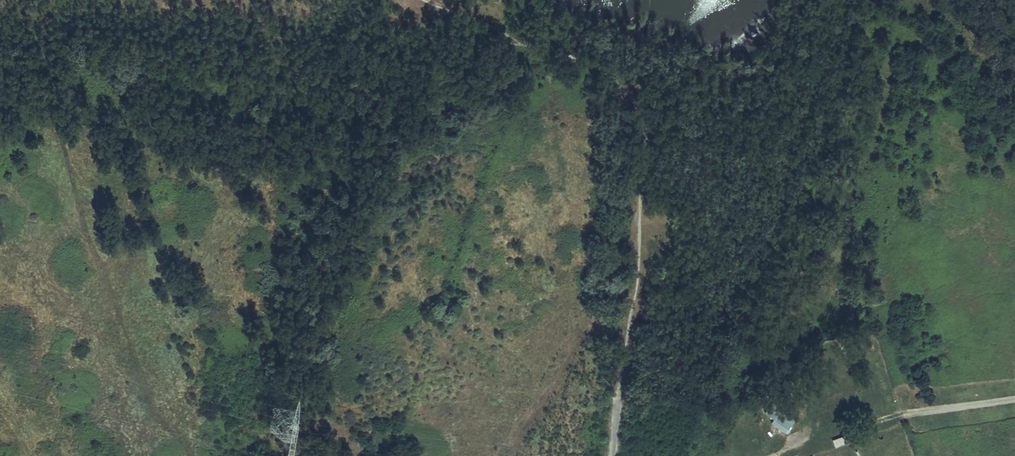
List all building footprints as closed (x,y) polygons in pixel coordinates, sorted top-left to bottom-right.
[(771,424),(785,433),(794,419),(770,403),(764,413),(775,419),(771,424)] [(846,435),(832,438),(833,445),(848,442),(846,435)]
